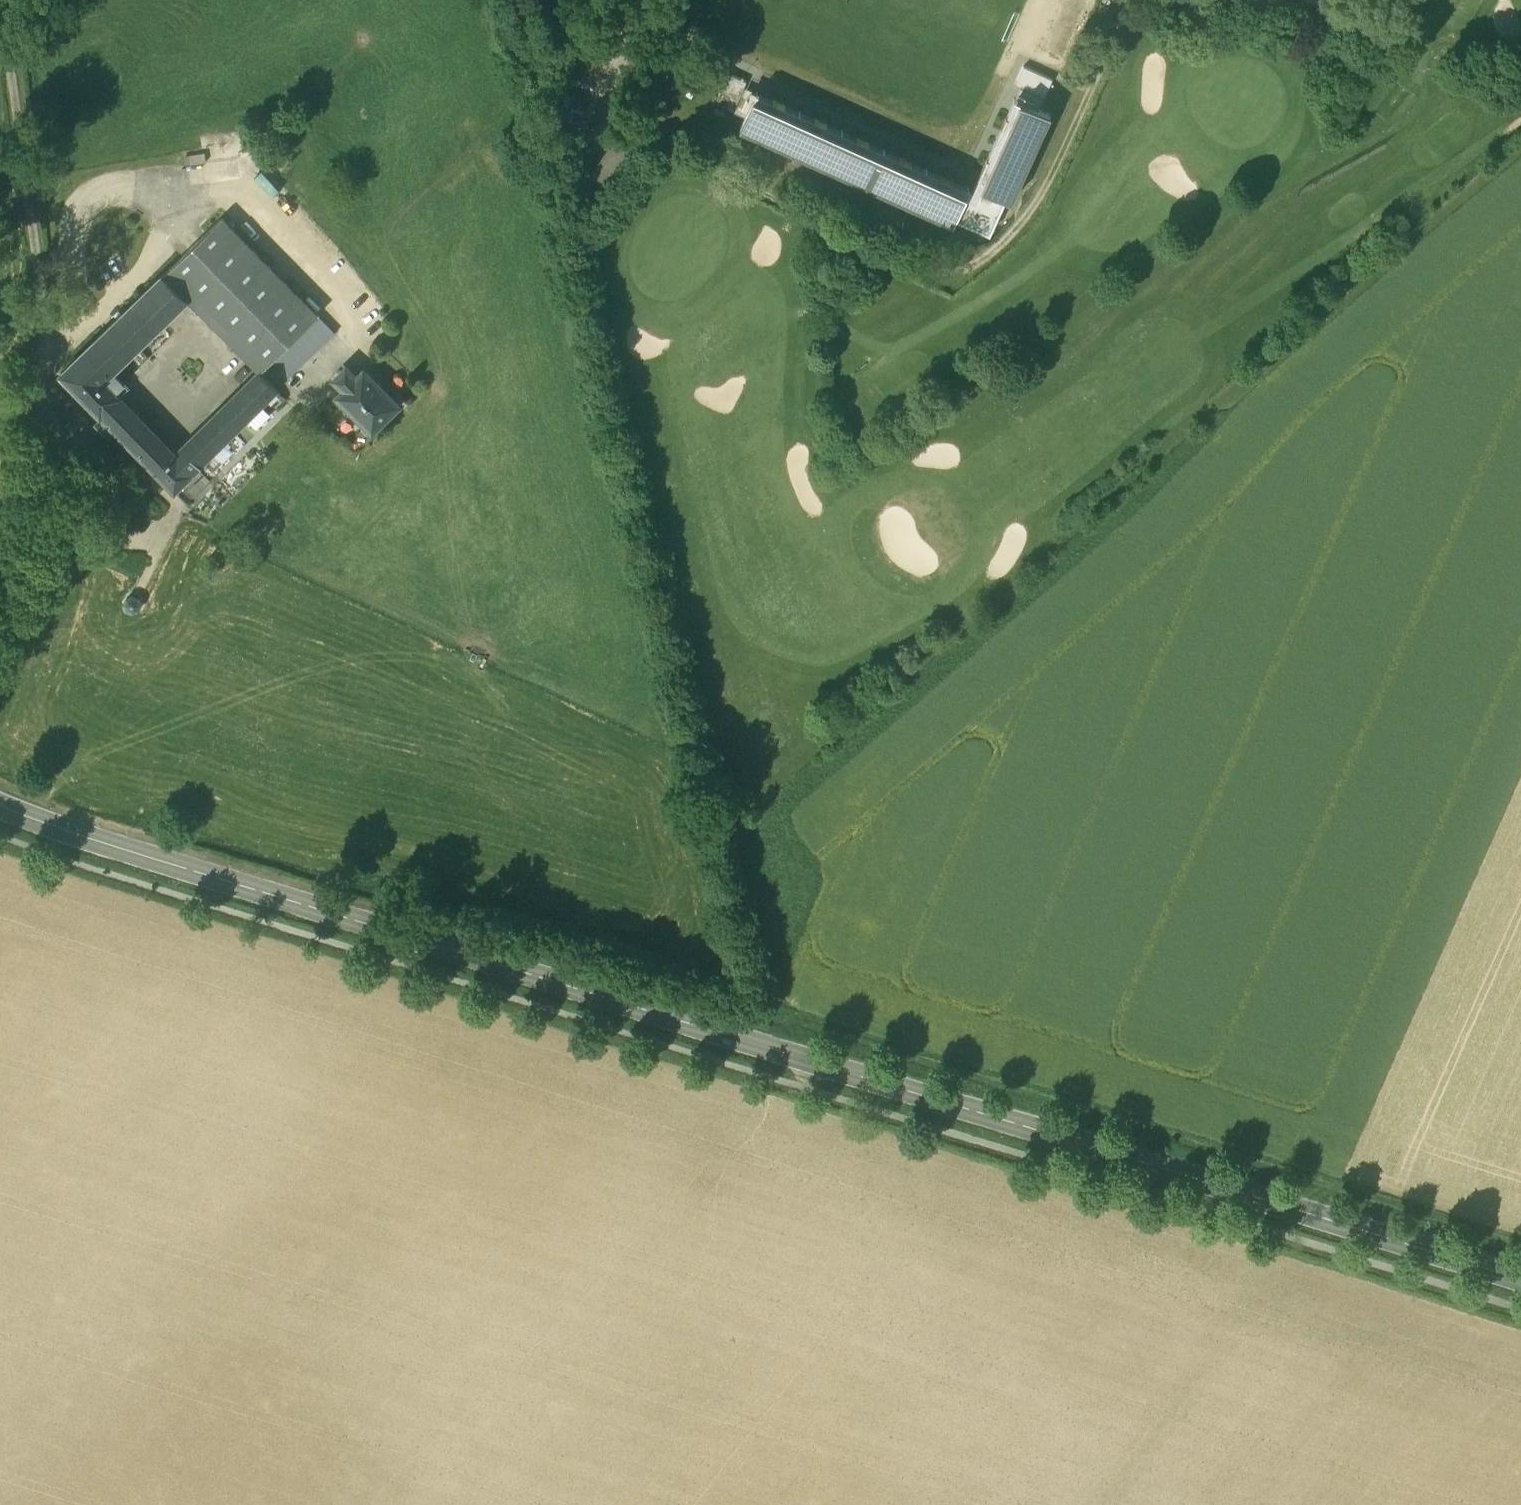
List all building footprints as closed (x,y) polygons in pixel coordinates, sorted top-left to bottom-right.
[(1089,0),(1062,0),(1041,47),(1064,57),(1089,0)] [(1201,15),(1209,18),(1216,0),(1207,0),(1201,15)] [(1052,80),(1023,66),(1015,84),(1044,98),(1052,80)] [(728,73),(715,102),(733,110),(747,82),(728,73)] [(756,92),(746,87),(735,109),(745,113),(756,92)] [(1042,98),(1020,88),(1015,100),(1020,102),(1021,101),(1037,108),(1042,98)] [(973,189),(756,91),(756,92),(740,128),(953,224),(955,219),(990,234),(1005,200),(1011,202),(1050,116),(1020,102),(1015,100),(1014,99),(973,189)] [(652,161),(637,148),(589,206),(604,218),(652,161)] [(221,217),(164,273),(187,297),(259,371),(260,371),(318,315),(221,217)] [(164,274),(139,297),(61,373),(85,399),(84,400),(88,404),(89,403),(92,406),(91,408),(95,412),(96,411),(100,414),(101,414),(119,396),(129,387),(113,370),(163,321),(187,297),(164,273),(164,274)] [(318,315),(260,371),(277,388),(335,333),(318,315)] [(346,367),(333,379),(343,389),(355,377),(346,367)] [(343,389),(335,397),(371,433),(399,405),(363,369),(355,377),(343,389)] [(175,454),(159,437),(119,396),(101,414),(140,455),(174,490),(277,388),(260,371),(259,371),(175,454)] [(139,598),(132,595),(127,597),(124,604),(126,610),(133,612),(138,610),(141,603),(139,598)]
